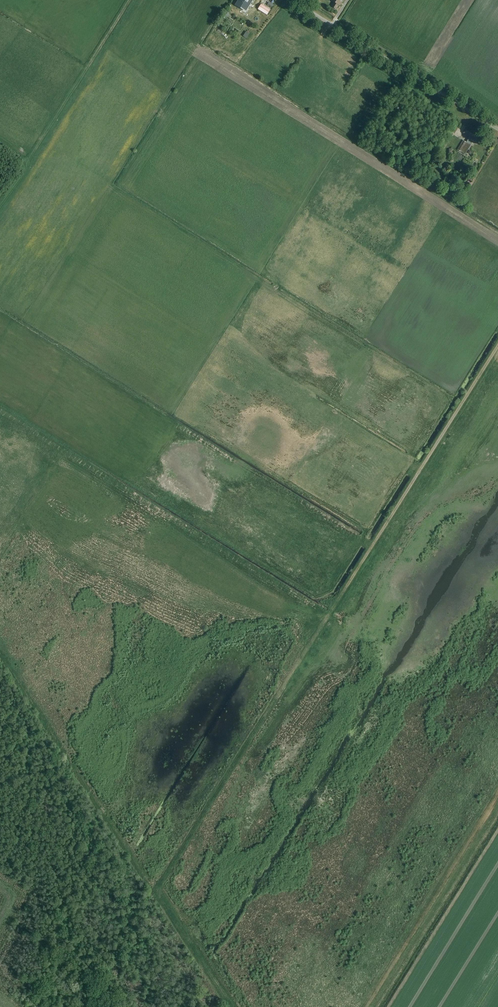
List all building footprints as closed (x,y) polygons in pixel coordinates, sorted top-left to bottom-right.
[(238,4),(246,9),(246,8),(247,7),(248,5),(250,1),(251,1),(252,0),(240,0),(238,4)] [(344,0),(331,0),(334,2),(331,7),(336,10),(339,5),(340,6),(344,0)] [(258,9),(267,15),(270,10),(261,4),(258,9)] [(259,15),(257,14),(255,18),(253,17),(251,21),(258,25),(264,13),(261,12),(259,15)] [(470,137),(467,142),(463,140),(457,150),(465,155),(471,145),(470,145),(474,140),(477,142),(480,137),(477,135),(478,134),(467,127),(463,133),(470,137)] [(442,153),(451,138),(450,138),(454,133),(449,131),(446,135),(448,136),(439,151),(442,153)]
